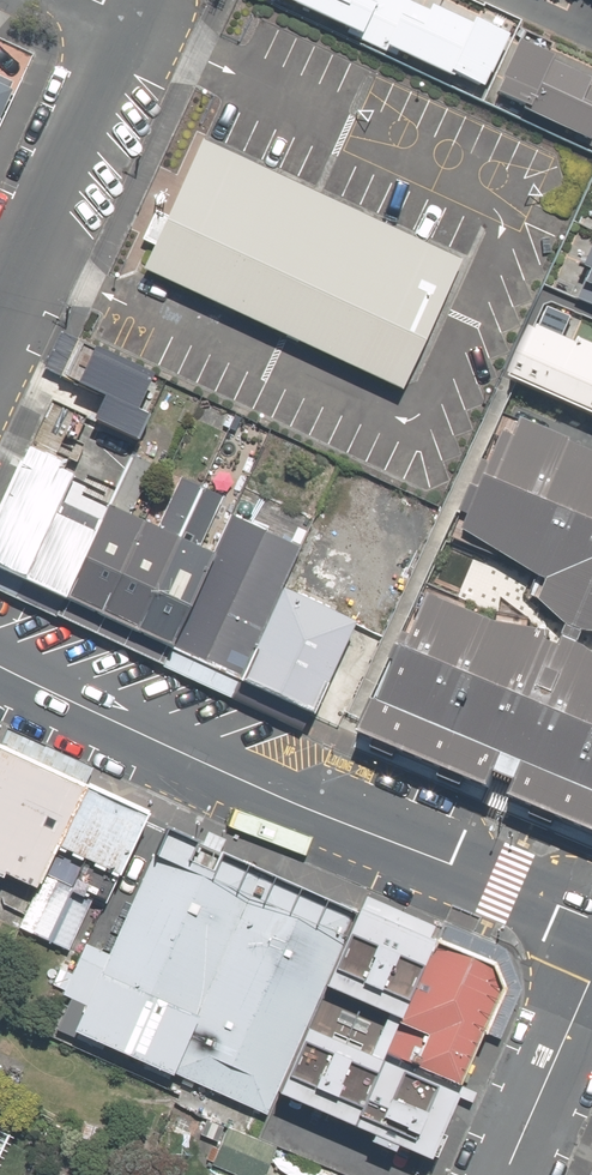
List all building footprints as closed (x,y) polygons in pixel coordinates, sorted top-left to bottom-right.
[(511,36),(492,27),(493,22),(482,17),(480,21),(476,19),(473,25),(434,6),(432,11),(409,0),(288,0),(349,29),(347,33),(398,56),(400,52),(455,78),(457,74),(485,87),(511,36)] [(521,41),(502,79),(504,80),(498,93),(530,108),(528,112),(577,135),(576,139),(591,147),(591,85),(591,82),(591,79),(554,61),(555,56),(521,41)] [(11,89),(0,84),(0,112),(11,89)] [(155,246),(143,271),(404,390),(464,260),(204,141),(169,217),(156,211),(143,241),(155,246)] [(584,267),(591,270),(586,284),(591,286),(591,247),(584,267)] [(591,415),(591,344),(582,340),(580,345),(541,328),(540,332),(534,329),(513,376),(515,377),(514,380),(591,415)] [(78,339),(62,331),(44,370),(133,412),(152,373),(78,339)] [(360,735),(495,792),(502,777),(521,785),(515,800),(591,832),(591,651),(586,648),(590,635),(591,636),(591,427),(559,413),(556,422),(516,404),(467,515),(477,520),(470,535),(543,580),(555,585),(546,605),(574,630),(566,649),(554,645),(558,636),(499,626),(438,599),(418,640),(406,634),(360,735)] [(66,600),(110,506),(82,494),(83,490),(72,484),(75,476),(64,470),(67,464),(31,448),(24,463),(21,462),(0,509),(0,570),(66,600)] [(66,600),(172,649),(215,554),(201,547),(225,496),(182,476),(158,529),(143,523),(129,516),(153,465),(133,456),(110,506),(66,600)] [(220,488),(227,471),(213,465),(206,481),(220,488)] [(315,715),(357,623),(355,622),(415,496),(353,468),(294,593),(284,589),(243,682),(315,715)] [(172,649),(243,682),(284,589),(304,547),(231,514),(215,554),(172,649)] [(0,748),(0,880),(4,882),(7,876),(39,892),(59,849),(87,791),(0,748)] [(149,821),(87,791),(59,849),(120,879),(149,821)] [(174,1078),(264,874),(165,833),(112,956),(85,945),(63,997),(88,1008),(76,1036),(174,1078)] [(281,1097),(353,905),(264,874),(174,1078),(268,1118),(281,1097)] [(93,902),(54,884),(31,934),(70,952),(93,902)] [(349,1126),(423,928),(353,905),(281,1097),(349,1126)] [(495,954),(423,928),(349,1126),(435,1158),(502,980),(495,954)] [(204,1166),(223,1174),(259,1174),(272,1146),(223,1124),(204,1166)]
